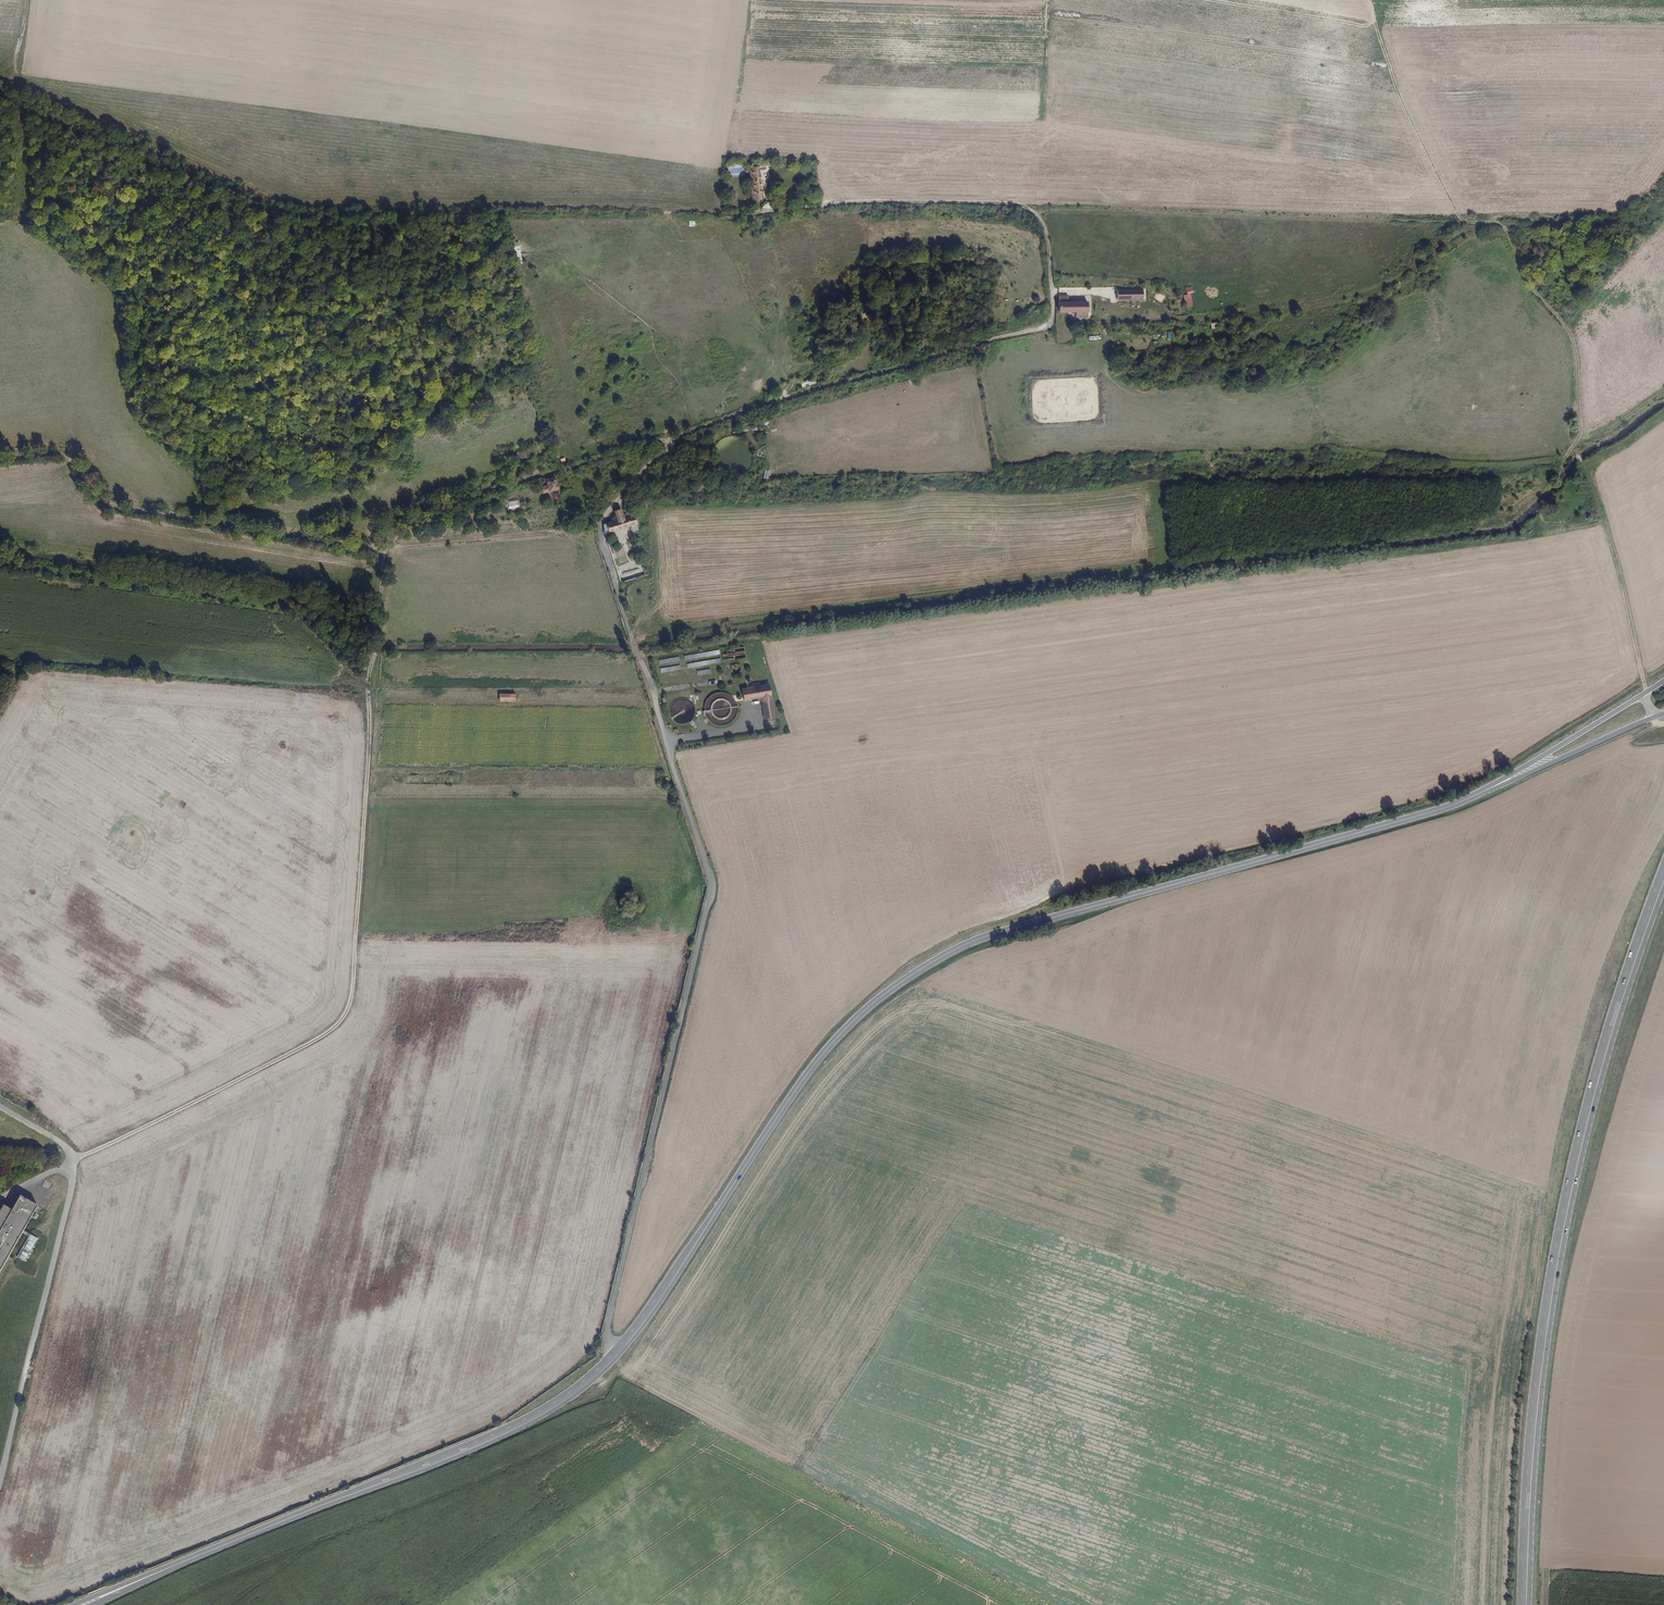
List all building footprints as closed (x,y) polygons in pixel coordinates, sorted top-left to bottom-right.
[(1190,286),(1184,288),(1186,294),(1182,295),(1185,308),(1192,306),(1189,294),(1192,293),(1190,286)] [(1169,301),(1169,288),(1146,288),(1121,289),(1120,301),(1169,301)] [(1086,307),(1086,304),(1086,302),(1070,302),(1070,296),(1057,296),(1058,312),(1072,312),(1072,317),(1086,317),(1086,311),(1089,311),(1089,307),(1086,307)] [(815,378),(802,383),(803,388),(817,383),(815,378)] [(553,487),(549,470),(540,473),(541,479),(535,481),(537,490),(541,489),(541,485),(545,484),(546,489),(553,487)] [(519,500),(507,501),(508,511),(520,510),(519,500)] [(635,524),(633,517),(623,519),(620,510),(613,513),(615,521),(602,525),(604,534),(625,527),(629,527),(635,524)] [(590,531),(587,522),(571,527),(573,536),(590,531)] [(645,575),(642,567),(625,572),(614,540),(607,542),(619,583),(645,575)] [(748,688),(743,688),(745,700),(763,697),(766,719),(775,717),(770,685),(756,687),(755,684),(747,685),(748,688)] [(515,691),(496,690),(496,698),(514,699),(515,691)] [(20,1195),(12,1210),(4,1206),(0,1212),(0,1270),(38,1206),(20,1195)] [(27,1262),(39,1238),(29,1234),(17,1258),(27,1262)]
